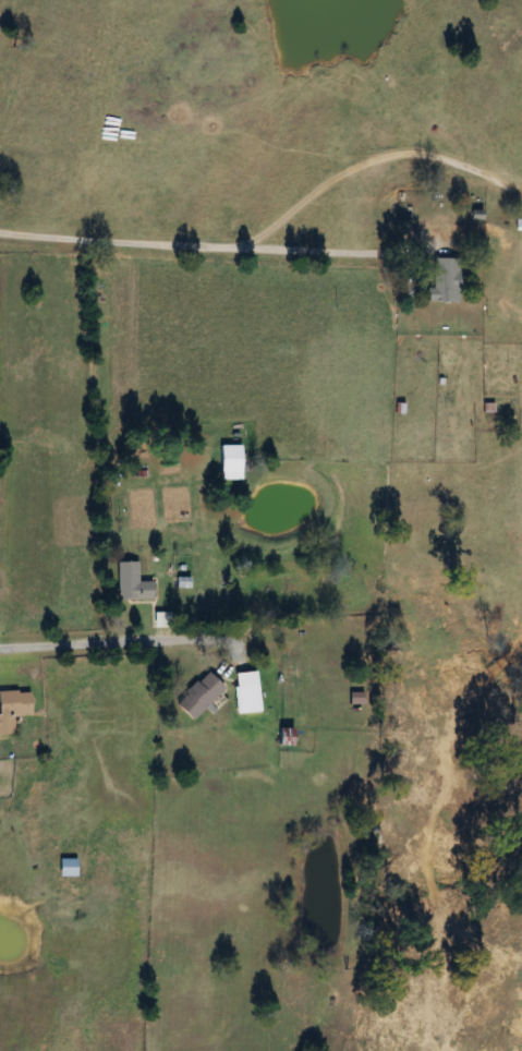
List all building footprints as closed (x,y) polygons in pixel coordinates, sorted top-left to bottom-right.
[(506,232),(521,232),(521,221),(506,221),(506,232)] [(456,304),(458,260),(432,259),(430,290),(425,290),(424,303),(456,304)] [(216,448),(216,482),(239,482),(239,448),(216,448)] [(116,564),(116,602),(151,602),(151,583),(137,583),(137,564),(116,564)] [(173,705),(189,722),(221,690),(205,673),(173,705)] [(230,675),(234,716),(258,713),(254,673),(230,675)] [(11,736),(10,717),(28,717),(27,692),(0,693),(0,736),(11,736)]
